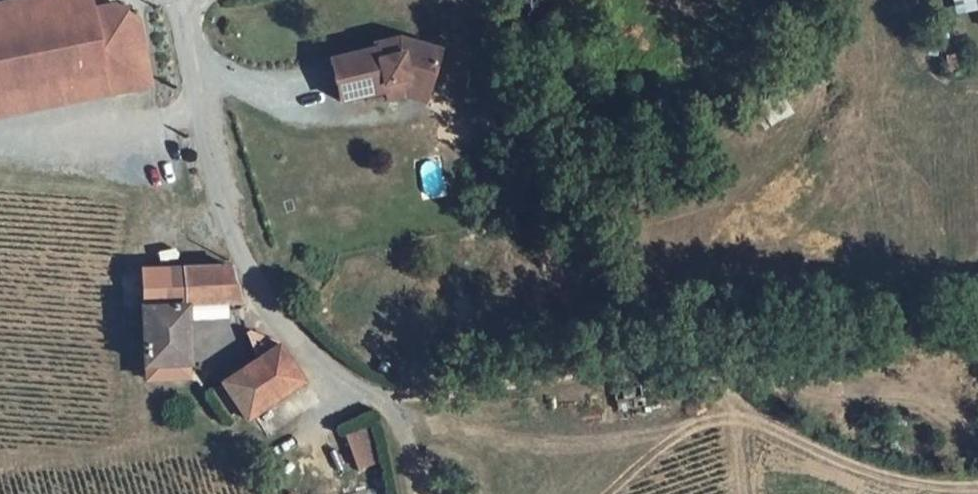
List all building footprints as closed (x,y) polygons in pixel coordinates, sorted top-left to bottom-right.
[(0,8),(0,115),(146,83),(133,26),(113,10),(87,14),(84,0),(36,0),(0,8)] [(955,13),(977,10),(977,0),(953,0),(955,13)] [(354,97),(379,90),(399,94),(406,61),(362,50),(340,59),(341,64),(298,80),(310,119),(355,104),(354,97)] [(379,90),(354,97),(355,104),(359,113),(374,108),(395,112),(399,94),(379,90)] [(231,269),(168,267),(169,302),(182,302),(242,302),(231,269)] [(139,369),(184,368),(182,302),(169,302),(138,302),(139,369)] [(302,383),(278,346),(209,391),(224,415),(236,407),(245,421),(302,383)] [(379,462),(372,431),(348,443),(358,471),(379,462)]
